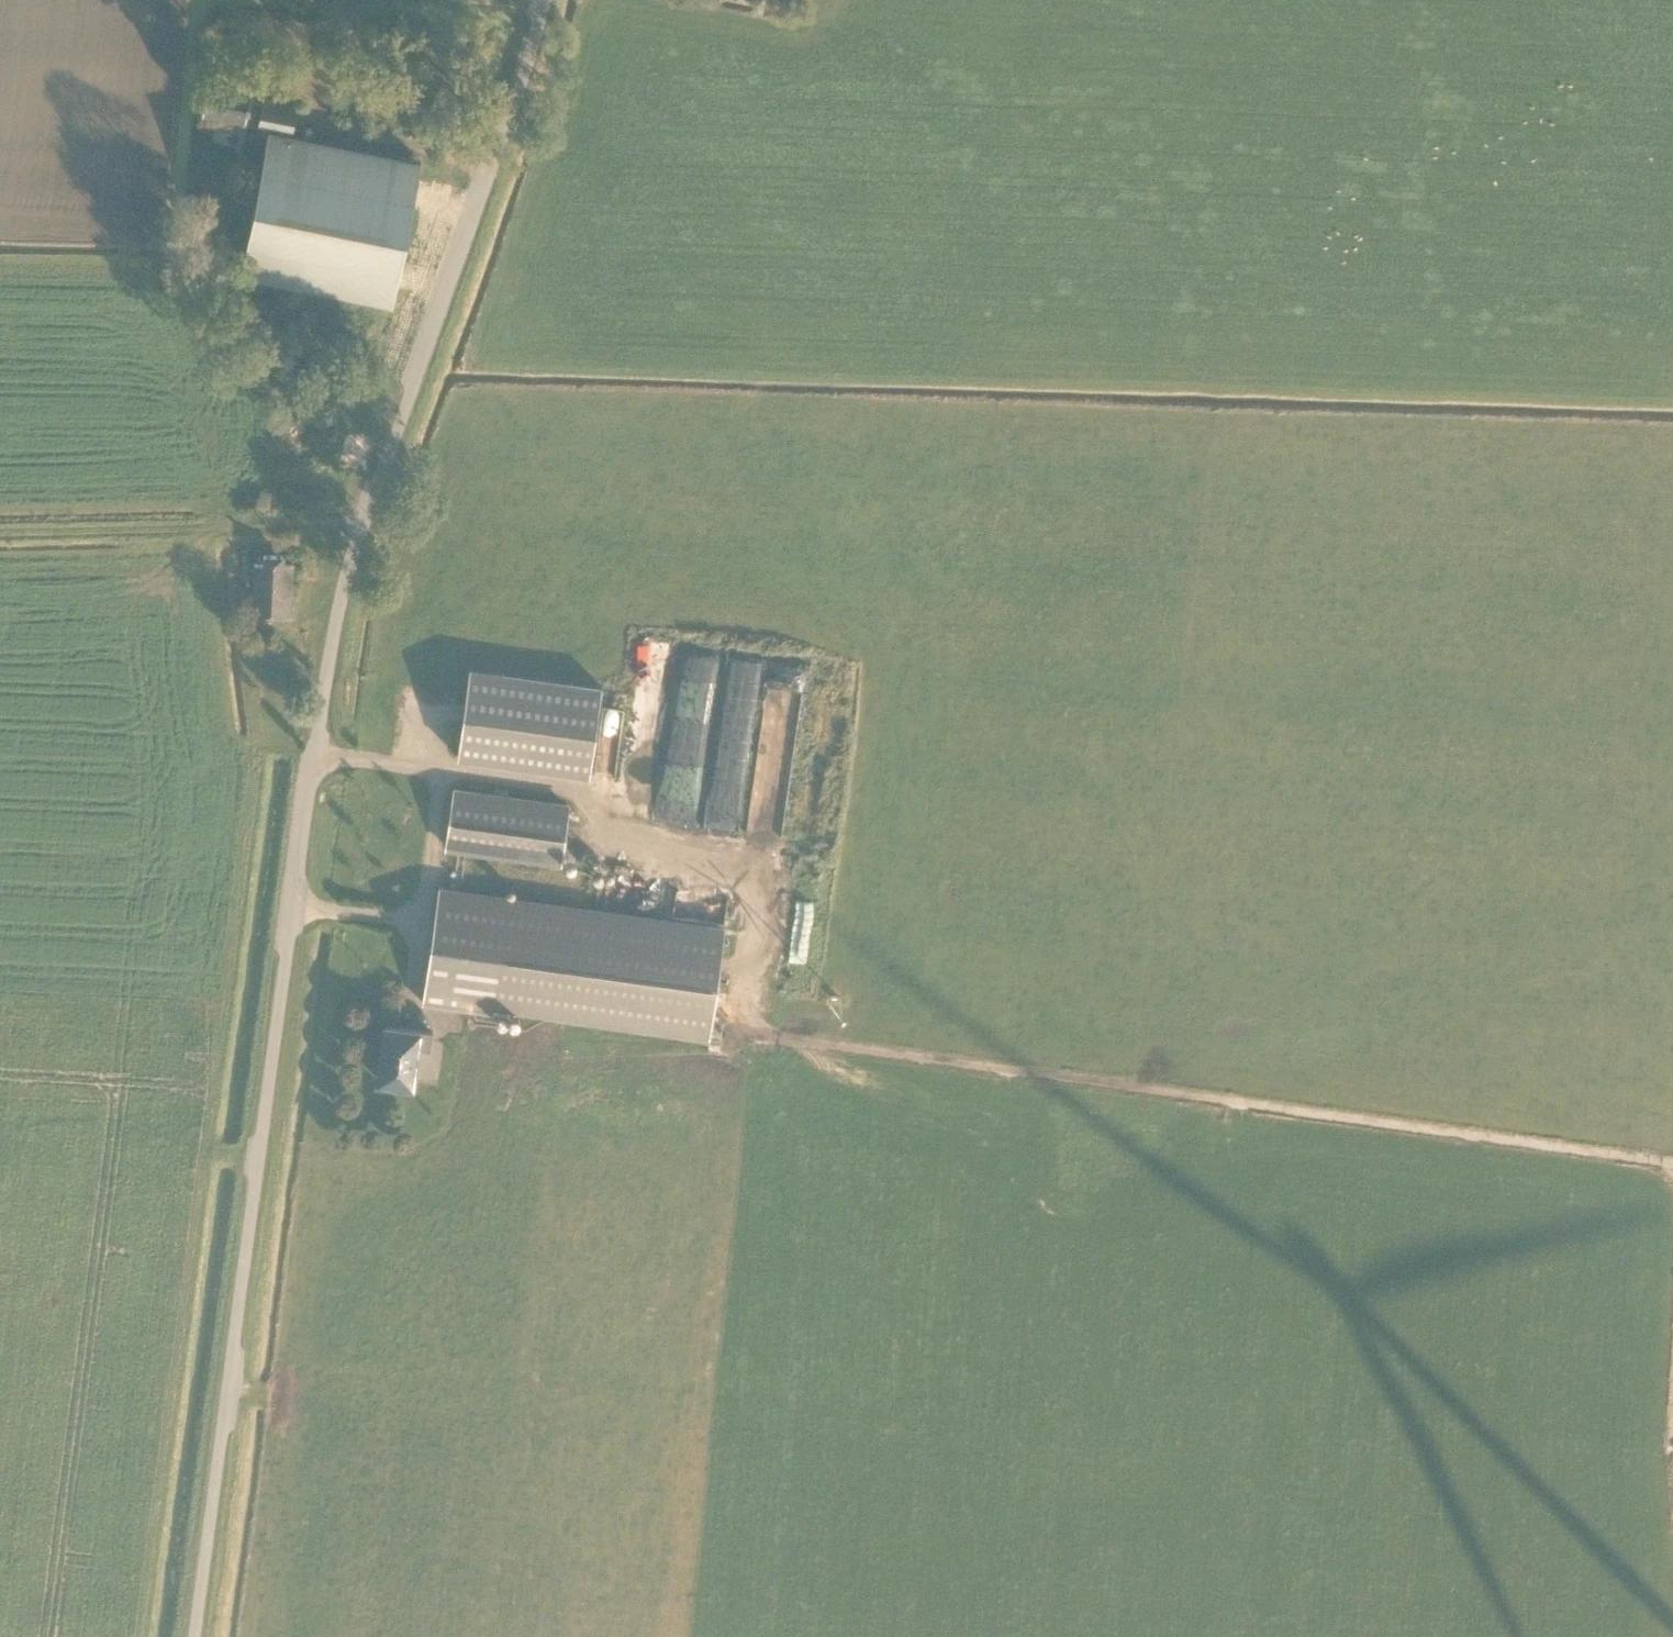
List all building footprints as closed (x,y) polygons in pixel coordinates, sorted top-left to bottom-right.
[(263,99),(250,96),(253,86),(209,77),(203,111),(245,119),(246,112),(260,114),(263,99)] [(292,134),(298,105),(262,98),(263,99),(260,114),(258,127),(269,129),(241,272),(392,303),(421,160),(292,134)] [(289,561),(280,562),(280,553),(261,553),(261,563),(250,563),(250,617),(288,616),(289,592),(293,592),(292,576),(289,576),(289,561)] [(455,758),(588,777),(600,688),(468,669),(455,758)] [(559,864),(566,809),(450,792),(442,847),(559,864)] [(490,1015),(491,1007),(706,1038),(722,932),(436,891),(420,1005),(490,1015)] [(383,1021),(375,1080),(413,1086),(419,1047),(429,1049),(432,1031),(421,1030),(422,1026),(383,1021)]
